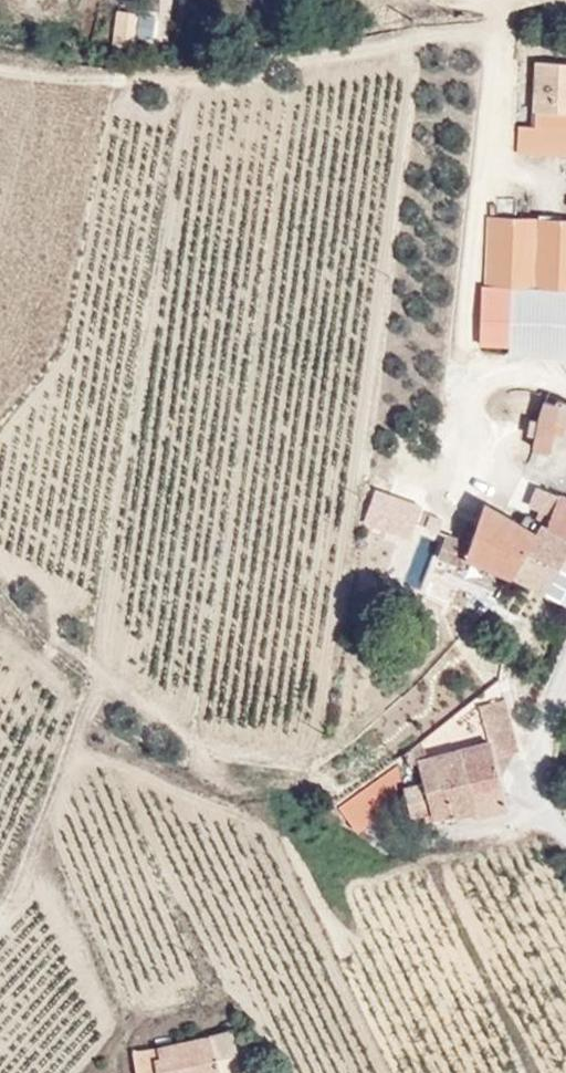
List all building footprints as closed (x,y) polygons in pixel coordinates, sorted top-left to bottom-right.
[(110,45),(145,49),(149,15),(114,11),(110,45)] [(565,104),(565,54),(534,53),(532,103),(565,104)] [(483,210),(482,281),(565,283),(565,213),(483,210)] [(482,281),(480,340),(509,341),(508,350),(565,351),(565,283),(482,281)] [(539,410),(533,443),(551,446),(546,467),(560,491),(565,493),(565,397),(557,394),(555,399),(544,395),(539,410)] [(560,491),(541,484),(524,516),(484,501),(466,555),(512,573),(544,589),(560,563),(565,566),(565,493),(560,491)] [(422,522),(365,489),(361,510),(413,542),(422,522)] [(544,589),(565,600),(565,566),(560,563),(544,589)] [(495,675),(470,680),(478,717),(405,734),(410,755),(390,760),(392,771),(401,788),(409,786),(412,796),(493,778),(483,733),(507,728),(495,675)] [(341,803),(392,771),(390,760),(388,752),(323,777),(341,803)] [(134,1039),(149,1072),(152,1072),(162,1071),(189,1067),(236,1059),(230,1025),(134,1039)] [(134,1039),(129,1040),(136,1072),(149,1072),(134,1039)]
